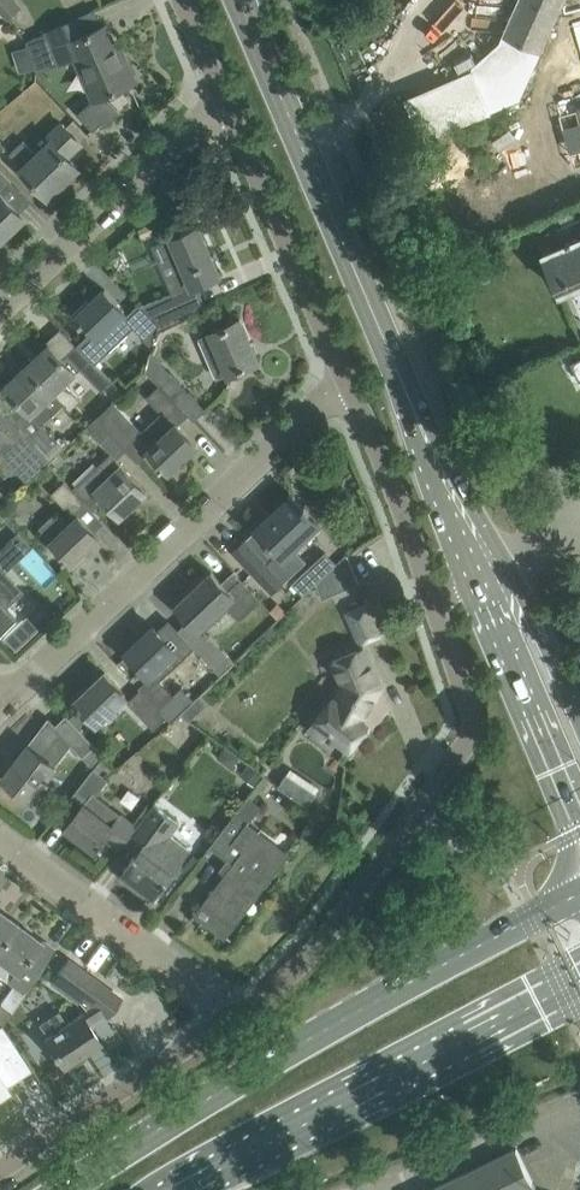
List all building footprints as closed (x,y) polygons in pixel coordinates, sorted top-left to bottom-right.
[(16,0),(0,0),(0,8),(10,18),(22,6),(16,0)] [(506,37),(503,36),(500,42),(476,64),(498,102),(519,107),(567,0),(522,0),(506,37)] [(123,62),(108,28),(106,24),(78,37),(72,21),(44,33),(45,34),(27,40),(29,45),(36,68),(38,73),(75,58),(92,98),(77,113),(94,130),(103,122),(106,126),(121,112),(108,98),(106,94),(136,81),(127,61),(123,62)] [(20,73),(36,68),(29,45),(13,50),(20,73)] [(477,60),(471,52),(456,62),(461,70),(477,60)] [(472,68),(405,97),(424,141),(491,112),(472,68)] [(81,143),(65,126),(62,123),(48,137),(52,141),(38,154),(25,140),(11,154),(26,169),(25,171),(48,195),(78,166),(68,155),(81,143)] [(0,168),(0,186),(9,177),(0,168)] [(26,216),(0,189),(0,241),(26,216)] [(538,236),(562,289),(563,291),(561,292),(563,296),(579,289),(579,218),(538,236)] [(172,237),(152,246),(159,260),(178,252),(194,287),(198,285),(220,275),(198,225),(172,237)] [(125,310),(122,307),(105,289),(91,303),(88,300),(74,314),(80,321),(79,322),(82,324),(85,322),(93,330),(78,343),(97,364),(135,327),(146,338),(159,325),(140,306),(139,305),(128,315),(124,311),(125,310)] [(172,293),(140,306),(159,325),(185,315),(176,295),(175,292),(172,293)] [(201,337),(208,355),(218,377),(229,372),(229,373),(258,361),(240,319),(211,332),(212,333),(201,337)] [(78,343),(64,358),(49,343),(48,344),(49,345),(28,365),(66,406),(66,405),(70,409),(81,399),(66,383),(76,372),(81,368),(114,403),(124,393),(97,364),(78,343)] [(206,410),(189,393),(153,354),(148,372),(158,382),(189,415),(194,421),(206,410)] [(44,425),(66,406),(28,365),(7,385),(6,384),(5,385),(19,400),(4,413),(14,424),(50,461),(65,447),(44,425)] [(179,424),(189,415),(158,382),(145,395),(163,414),(143,433),(114,403),(98,418),(127,449),(138,461),(150,449),(163,462),(160,465),(169,475),(184,460),(182,458),(197,443),(179,424)] [(117,459),(127,449),(98,418),(88,428),(111,453),(74,488),(91,505),(102,495),(121,516),(147,490),(117,459)] [(14,424),(4,433),(0,428),(0,452),(9,444),(37,474),(50,461),(14,424)] [(72,514),(85,501),(66,480),(52,493),(72,514)] [(322,528),(318,523),(320,521),(309,510),(311,509),(306,504),(304,505),(294,494),(234,550),(273,591),(284,581),(298,569),(299,551),(294,546),(306,535),(310,539),(322,528)] [(81,517),(70,527),(56,512),(40,528),(53,543),(68,556),(65,560),(66,560),(72,566),(87,553),(84,550),(99,536),(81,517)] [(17,614),(9,605),(25,591),(7,572),(20,559),(32,547),(18,533),(0,550),(0,630),(17,614)] [(56,550),(46,560),(54,567),(63,557),(56,550)] [(324,578),(317,584),(323,597),(359,582),(347,555),(324,578)] [(324,578),(322,576),(309,563),(288,583),(302,598),(317,584),(324,578)] [(240,619),(261,600),(241,579),(229,589),(212,571),(177,605),(199,628),(203,632),(229,607),(240,619)] [(345,615),(357,642),(381,632),(369,605),(345,615)] [(155,626),(127,652),(139,664),(149,675),(139,686),(141,689),(163,713),(167,717),(171,722),(182,712),(194,700),(182,686),(174,694),(160,679),(172,668),(164,660),(177,649),(155,626)] [(18,627),(4,640),(14,651),(29,637),(18,627)] [(203,639),(195,646),(221,674),(235,661),(209,633),(206,636),(203,639)] [(329,730),(331,732),(350,747),(367,725),(362,721),(381,686),(364,647),(342,656),(334,661),(344,684),(336,699),(333,698),(320,715),(333,725),(329,730)] [(127,695),(122,689),(105,672),(89,688),(86,685),(72,698),(78,705),(77,706),(80,709),(83,706),(98,722),(127,695)] [(141,689),(129,701),(155,729),(167,717),(163,713),(141,689)] [(194,700),(182,712),(191,718),(204,704),(198,696),(195,699),(194,700)] [(104,756),(83,732),(66,715),(56,724),(49,717),(29,743),(3,777),(31,798),(55,766),(42,757),(61,733),(82,757),(95,766),(97,764),(98,764),(104,756)] [(91,802),(109,778),(94,767),(76,790),(91,802)] [(287,773),(278,786),(308,806),(317,793),(287,773)] [(181,791),(170,783),(164,790),(175,799),(181,791)] [(288,852),(270,838),(251,821),(261,806),(248,795),(234,815),(210,846),(233,863),(191,918),(192,919),(202,906),(229,926),(268,875),(270,876),(288,852)] [(134,858),(124,870),(155,894),(170,875),(177,865),(190,849),(171,835),(172,834),(179,824),(157,801),(139,825),(151,835),(137,854),(136,853),(132,857),(134,858)] [(122,812),(111,824),(84,804),(67,826),(83,838),(81,841),(97,853),(102,846),(103,847),(105,844),(102,841),(106,836),(120,847),(138,825),(122,812)] [(16,923),(0,911),(0,944),(16,923)] [(27,983),(42,963),(31,955),(42,939),(40,938),(39,940),(16,923),(0,944),(0,973),(15,984),(1,1003),(0,1004),(0,1024),(1,1025),(5,1025),(13,1011),(32,986),(27,983)] [(59,1010),(39,1023),(48,1037),(47,1038),(54,1049),(51,1052),(53,1055),(56,1053),(64,1064),(100,1041),(88,1022),(104,1011),(108,1014),(120,997),(69,959),(54,980),(79,999),(88,1011),(83,1015),(82,1014),(68,1024),(59,1010)] [(5,1025),(1,1025),(0,1025),(0,1050),(7,1061),(22,1052),(5,1025)] [(536,1187),(517,1148),(430,1189),(530,1189),(536,1187)]
